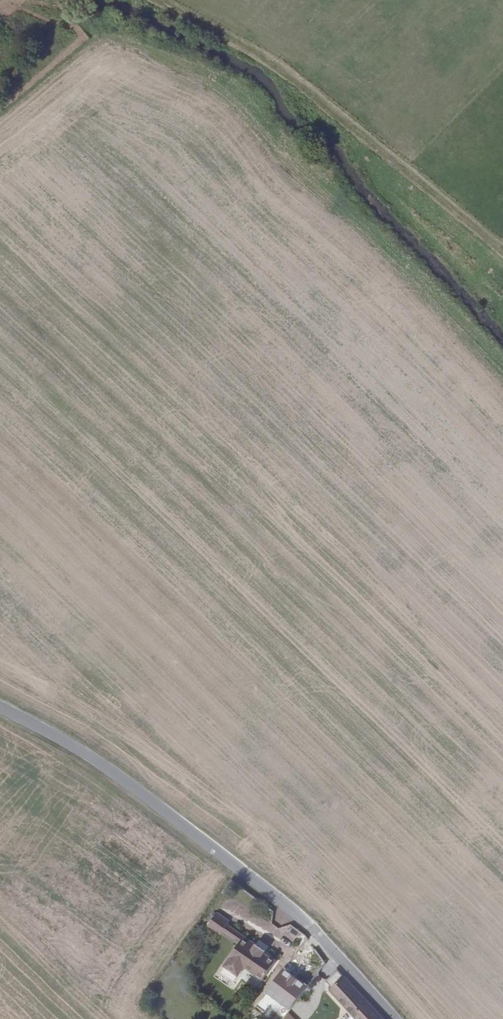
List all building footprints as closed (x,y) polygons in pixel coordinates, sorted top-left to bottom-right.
[(247,974),(253,966),(272,979),(284,960),(252,937),(250,940),(232,927),(234,925),(222,916),(212,929),(224,938),(227,935),(243,948),(232,963),(247,974)] [(232,985),(236,978),(220,968),(216,976),(232,985)] [(338,977),(333,981),(342,991),(335,997),(356,1018),(377,1018),(338,977)]
